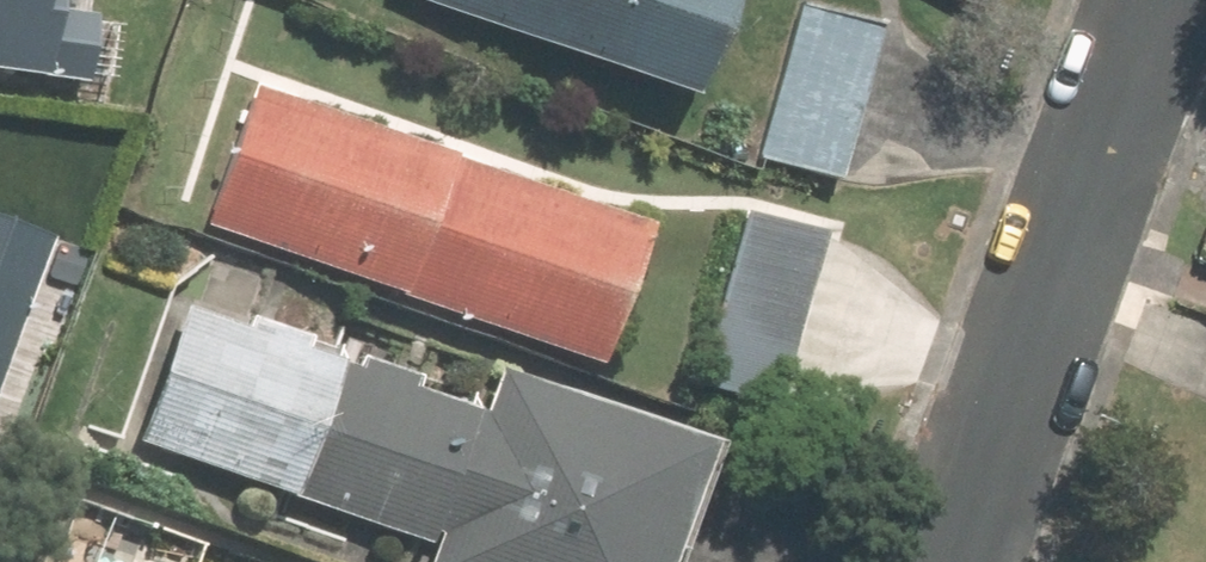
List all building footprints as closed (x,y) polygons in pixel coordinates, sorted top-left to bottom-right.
[(54,61),(62,0),(0,0),(0,54),(54,61)] [(675,99),(713,0),(420,0),(675,99)] [(837,173),(874,20),(796,1),(758,154),(837,173)] [(437,164),(253,90),(199,223),(383,297),(386,289),(568,362),(623,225),(441,152),(437,164)] [(811,231),(738,212),(694,379),(767,398),(811,231)] [(28,298),(0,287),(0,371),(28,298)] [(188,313),(140,439),(439,550),(435,561),(671,561),(712,451),(505,373),(487,424),(412,396),(420,379),(365,358),(359,376),(308,357),(316,338),(256,316),(249,335),(188,313)]
